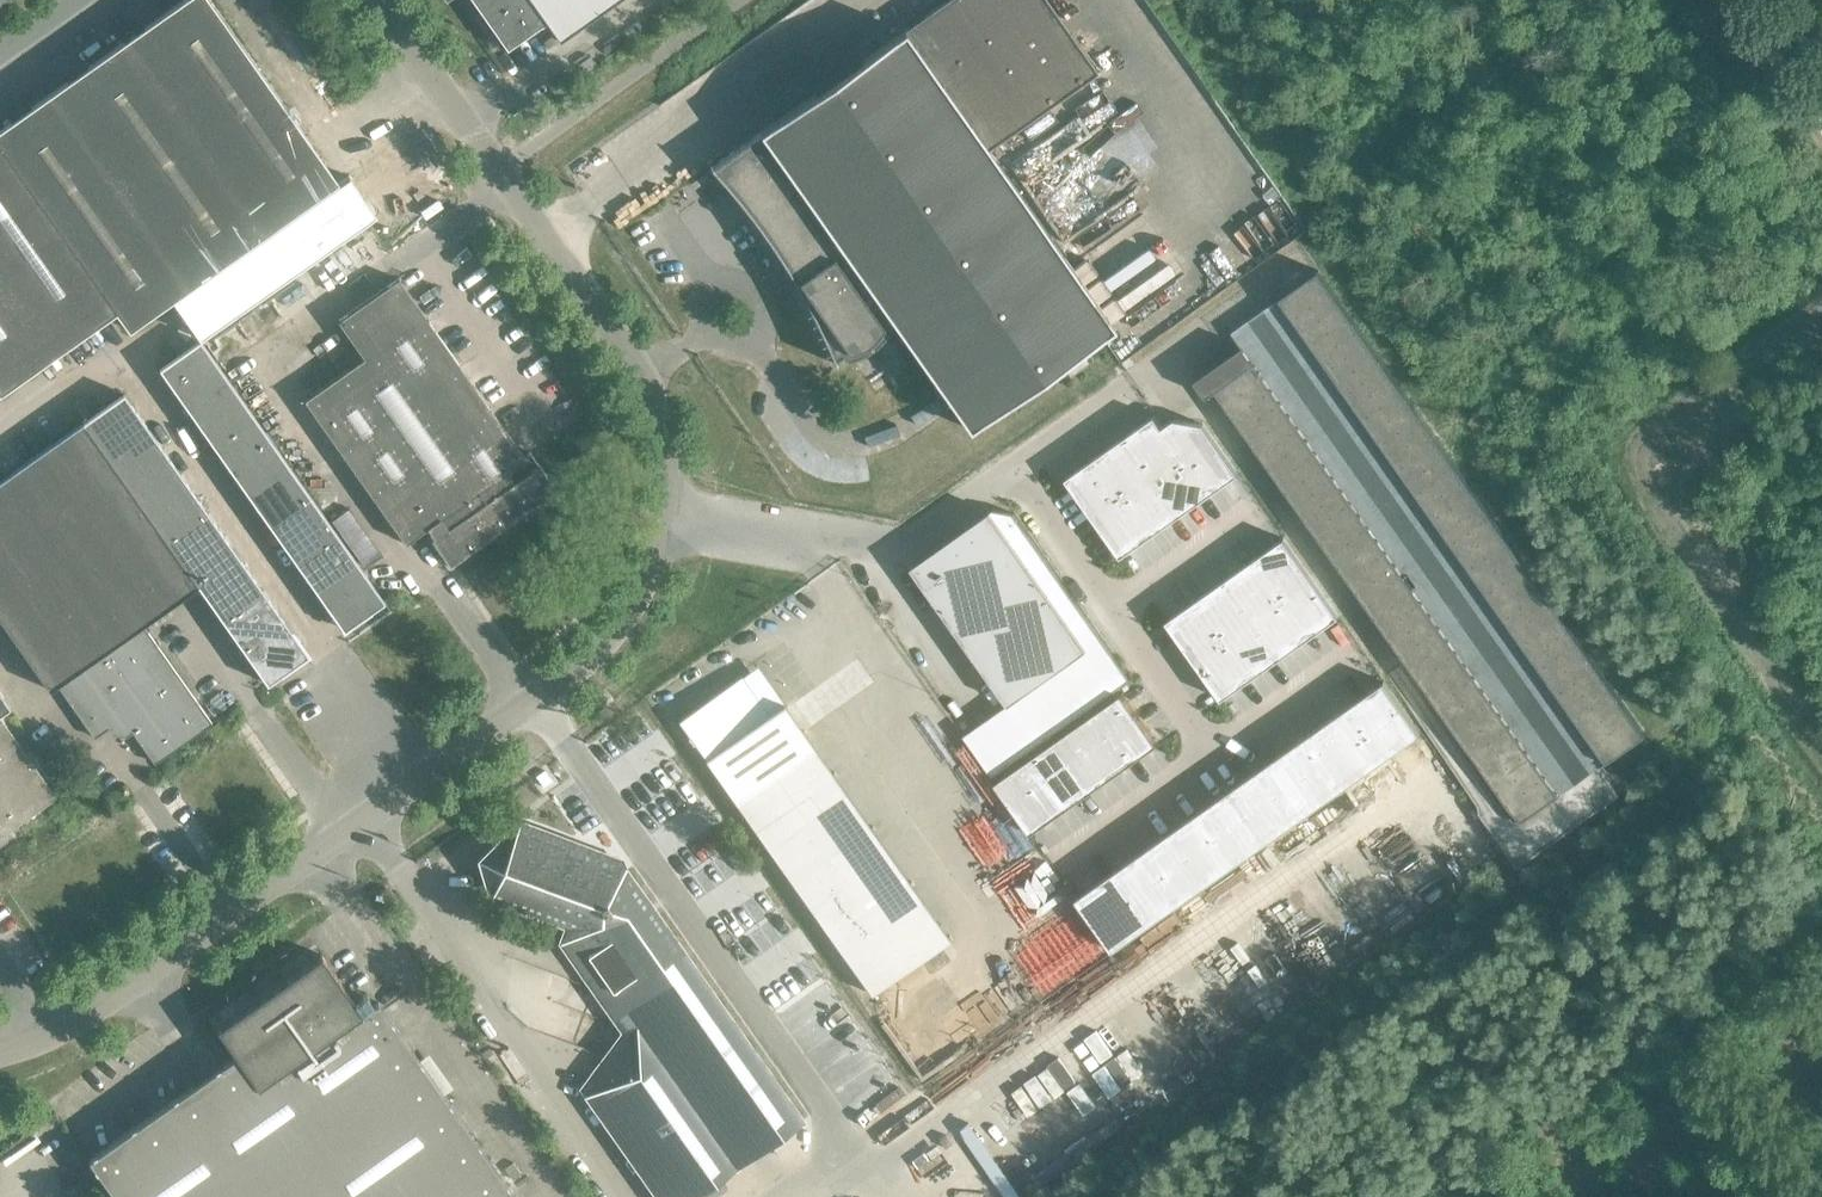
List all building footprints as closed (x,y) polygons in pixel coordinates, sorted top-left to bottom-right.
[(0,129),(0,393),(117,311),(119,313),(328,165),(211,0),(184,0),(0,129)] [(617,0),(472,0),(507,49),(546,22),(559,41),(617,0)] [(710,167),(750,214),(785,265),(782,268),(793,283),(795,282),(816,322),(835,364),(837,363),(835,359),(842,354),(844,358),(872,347),(891,325),(886,318),(889,315),(969,428),(1113,327),(987,149),(1097,72),(1046,0),(947,0),(710,167)] [(376,216),(348,176),(173,300),(200,339),(376,216)] [(1646,734),(1319,270),(1279,298),(1606,762),(1646,734)] [(364,358),(305,400),(406,543),(428,528),(434,537),(432,539),(442,554),(450,565),(461,557),(474,548),(549,495),(550,495),(551,494),(551,493),(552,492),(552,491),(553,490),(553,489),(553,488),(553,487),(553,486),(553,485),(553,484),(552,483),(552,482),(530,452),(524,456),(398,278),(338,320),(364,358)] [(159,368),(188,408),(344,630),(384,601),(200,340),(159,368)] [(1242,344),(1194,378),(1207,395),(1215,389),(1216,390),(1225,403),(1234,415),(1243,428),(1252,440),(1260,453),(1269,465),(1278,478),(1287,490),(1296,503),(1304,515),(1313,528),(1322,540),(1331,553),(1340,565),(1348,578),(1357,590),(1375,615),(1384,628),(1392,640),(1401,653),(1410,665),(1419,678),(1428,690),(1436,703),(1445,715),(1454,728),(1463,740),(1472,753),(1480,765),(1489,778),(1498,790),(1507,803),(1521,822),(1560,795),(1546,775),(1537,763),(1528,750),(1519,738),(1511,725),(1502,713),(1493,700),(1484,688),(1475,675),(1467,663),(1458,650),(1449,638),(1440,625),(1431,613),(1423,600),(1414,588),(1396,563),(1387,550),(1379,538),(1370,525),(1361,513),(1352,500),(1343,488),(1335,475),(1326,463),(1317,450),(1308,438),(1299,425),(1291,413),(1282,400),(1273,388),(1264,375),(1255,362),(1242,344)] [(1058,367),(1066,378),(1090,362),(1082,350),(1058,367)] [(83,422),(198,586),(267,684),(308,655),(124,393),(83,422)] [(1155,417),(1125,437),(1153,476),(1182,456),(1162,428),(1155,417)] [(1175,419),(1162,428),(1182,456),(1210,495),(1239,474),(1204,424),(1175,419)] [(83,422),(0,480),(0,619),(50,690),(57,685),(94,738),(110,727),(114,733),(126,735),(131,730),(154,764),(212,723),(143,625),(198,586),(83,422)] [(1125,437),(1096,458),(1123,497),(1153,476),(1125,437)] [(1182,456),(1153,476),(1180,515),(1210,495),(1182,456)] [(1096,458),(1067,479),(1094,518),(1123,497),(1096,458)] [(1153,476),(1123,497),(1151,536),(1180,515),(1153,476)] [(1123,497),(1094,518),(1122,557),(1151,536),(1123,497)] [(993,510),(912,567),(1009,704),(963,735),(992,775),(1129,678),(1013,514),(993,510)] [(1284,539),(1255,559),(1283,598),(1312,578),(1284,539)] [(1255,559),(1226,580),(1253,619),(1283,598),(1255,559)] [(1312,578),(1283,598),(1310,637),(1339,617),(1312,578)] [(1226,580),(1196,601),(1224,640),(1253,619),(1226,580)] [(1283,598),(1253,619),(1281,658),(1310,637),(1283,598)] [(1196,601),(1167,621),(1195,660),(1224,640),(1196,601)] [(1253,619),(1224,640),(1251,679),(1281,658),(1253,619)] [(1224,640),(1195,660),(1222,699),(1251,679),(1224,640)] [(768,715),(741,676),(678,720),(737,803),(815,748),(784,704),(768,715)] [(1385,682),(1348,707),(1385,759),(1422,733),(1385,682)] [(10,707),(0,692),(0,714),(10,707)] [(1123,693),(1093,714),(1129,765),(1159,744),(1123,693)] [(1348,707),(1319,728),(1356,780),(1385,759),(1348,707)] [(1093,714),(1074,728),(1110,778),(1129,765),(1093,714)] [(57,797),(0,717),(0,837),(57,797)] [(1074,728),(1054,741),(1090,792),(1110,778),(1074,728)] [(1319,728),(1290,749),(1326,801),(1356,780),(1319,728)] [(1054,741),(1035,755),(1071,806),(1090,792),(1054,741)] [(1290,749),(1260,769),(1297,821),(1326,801),(1290,749)] [(1035,755),(1015,769),(1051,820),(1071,806),(1035,755)] [(1015,769),(996,783),(1032,833),(1051,820),(1015,769)] [(1260,769),(1231,790),(1268,842),(1297,821),(1260,769)] [(1231,790),(1202,810),(1238,862),(1268,842),(1231,790)] [(1202,810),(1173,831),(1209,883),(1238,862),(1202,810)] [(498,843),(482,859),(492,898),(568,926),(569,928),(563,945),(583,952),(578,966),(598,974),(593,988),(613,995),(608,1009),(629,1017),(623,1031),(635,1035),(620,1070),(603,1063),(583,1090),(659,1196),(693,1196),(802,1121),(803,1120),(627,870),(626,871),(618,868),(621,859),(520,822),(498,843)] [(1173,831),(1143,852),(1180,904),(1209,883),(1173,831)] [(1143,852),(1114,872),(1151,924),(1180,904),(1143,852)] [(1114,872),(1077,898),(1114,950),(1151,924),(1114,872)] [(132,1129),(89,1159),(115,1196),(516,1196),(378,1002),(374,1005),(366,993),(354,1001),(321,955),(287,979),(289,981),(286,994),(266,1008),(253,1006),(251,1004),(217,1028),(236,1055),(132,1129)]
